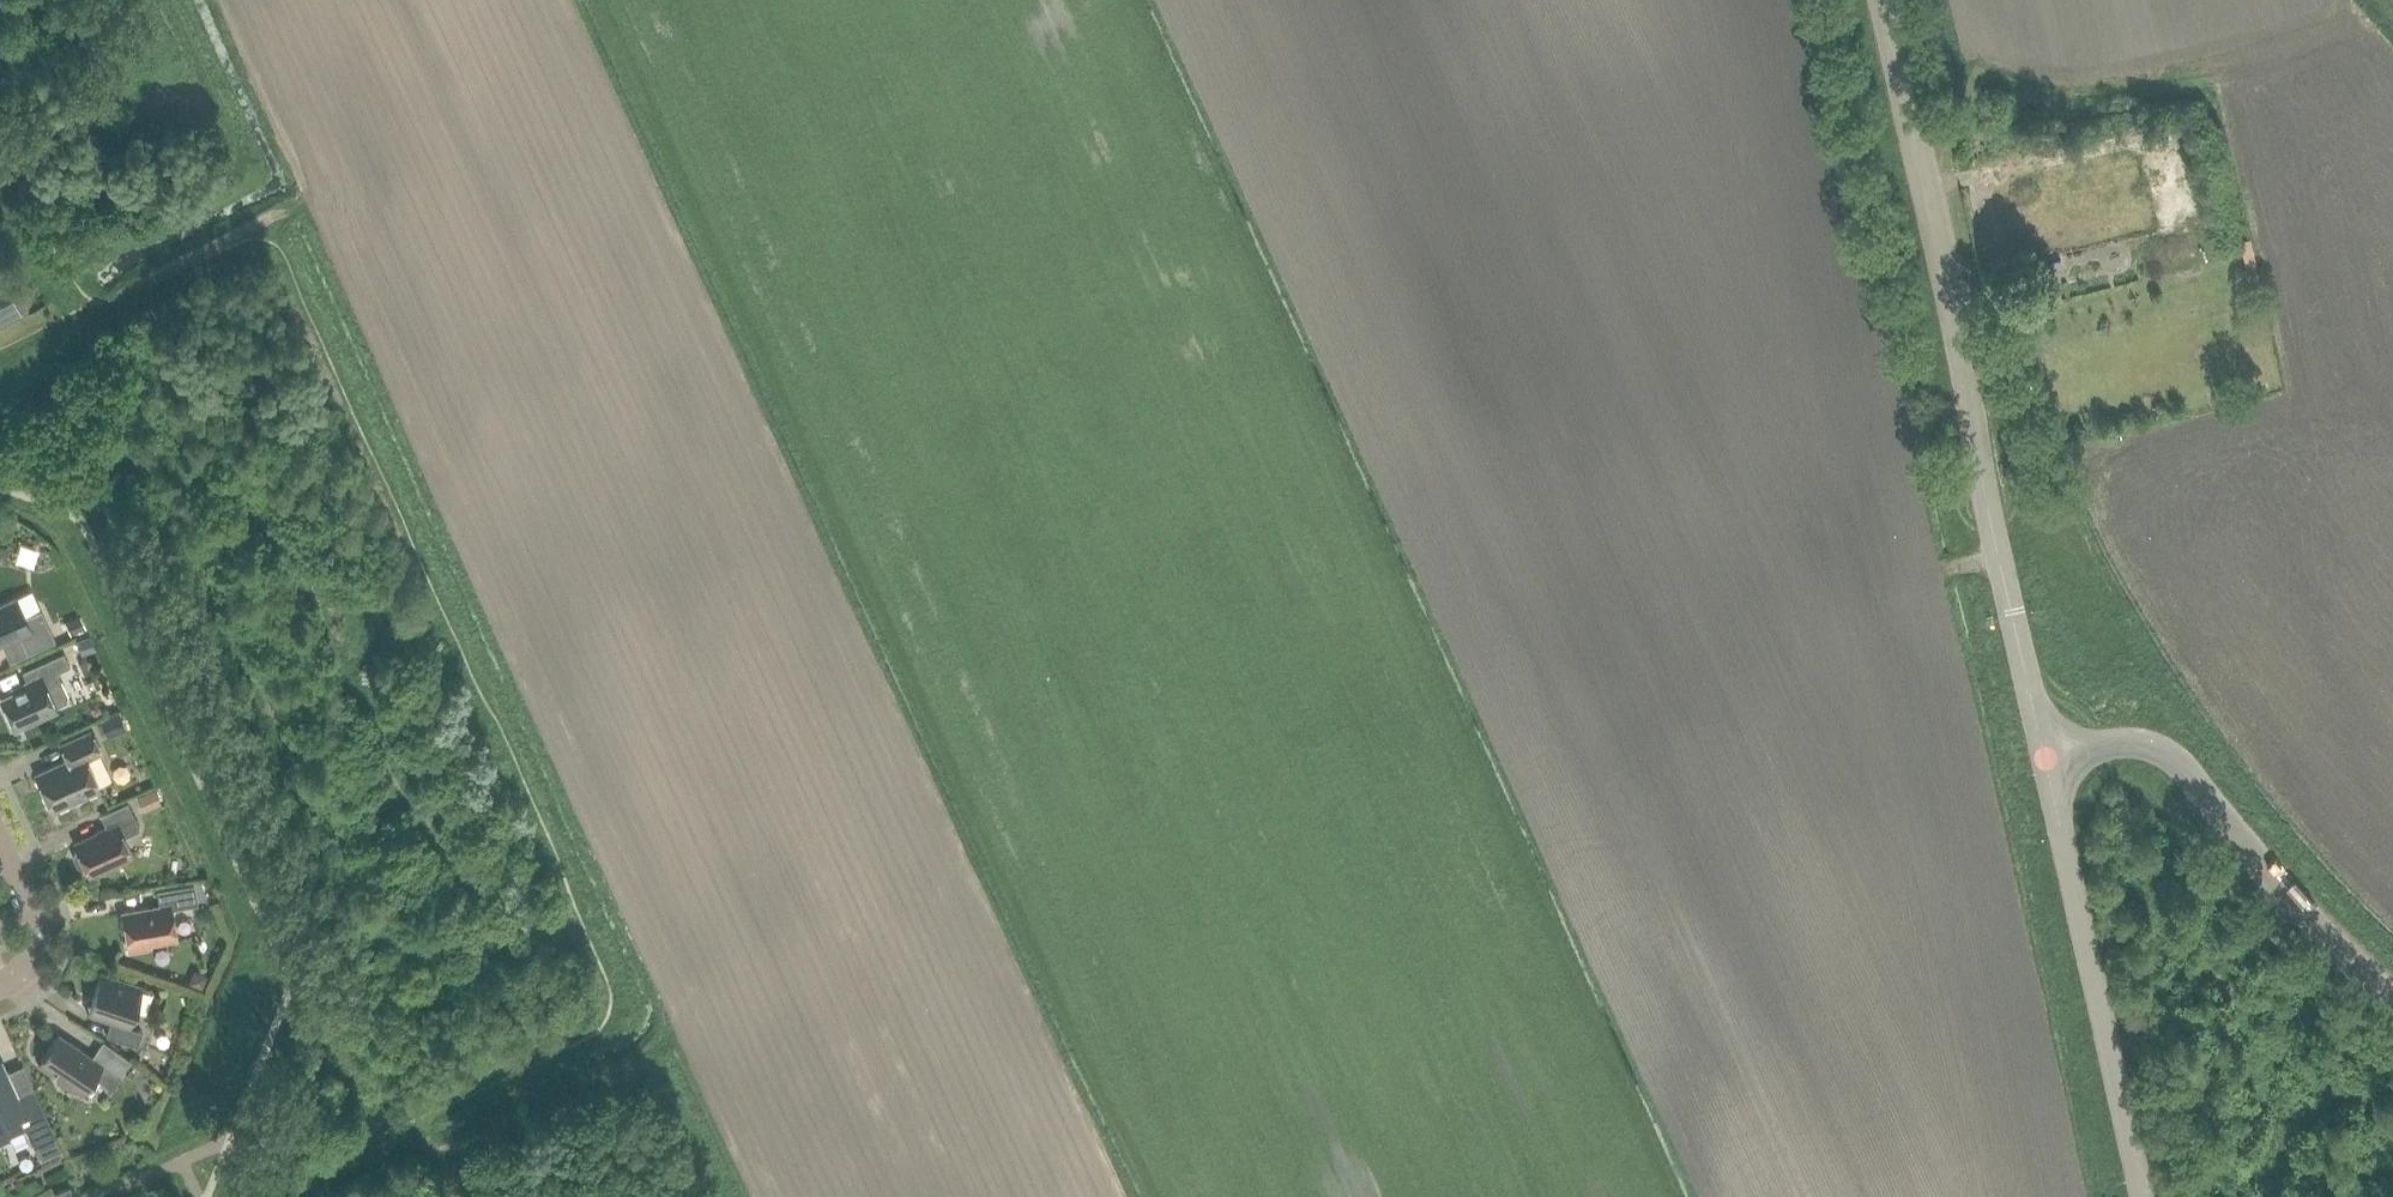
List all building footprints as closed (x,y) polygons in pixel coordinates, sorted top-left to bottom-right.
[(0,304),(0,314),(5,324),(21,316),(20,314),(12,298),(0,304)] [(25,655),(55,641),(41,610),(24,618),(16,598),(0,605),(0,645),(17,637),(25,655)] [(71,635),(86,629),(80,616),(65,623),(71,635)] [(82,657),(95,651),(89,637),(75,642),(82,657)] [(13,727),(56,707),(66,702),(68,696),(57,672),(70,666),(64,653),(22,672),(28,685),(0,698),(13,727)] [(118,713),(101,721),(108,738),(126,730),(118,713)] [(52,811),(100,790),(87,759),(101,753),(91,730),(61,744),(68,760),(35,774),(52,811)] [(143,810),(159,803),(153,790),(137,797),(143,810)] [(107,865),(131,854),(124,838),(140,830),(128,803),(101,815),(107,830),(75,845),(78,851),(76,852),(74,857),(78,866),(83,868),(85,867),(88,874),(92,872),(97,873),(105,869),(107,865)] [(122,912),(129,953),(151,949),(150,944),(177,939),(171,909),(197,904),(194,885),(157,891),(160,905),(122,912)] [(193,970),(188,984),(202,989),(207,975),(193,970)] [(111,1022),(106,1035),(138,1046),(142,1032),(129,1027),(142,986),(101,973),(87,1014),(111,1022)] [(59,1034),(38,1064),(82,1094),(102,1064),(120,1076),(131,1061),(103,1041),(92,1057),(59,1034)] [(34,1147),(55,1137),(34,1089),(16,1097),(1,1062),(0,1063),(0,1125),(20,1116),(26,1130),(34,1147)] [(0,1125),(0,1144),(11,1139),(10,1137),(26,1130),(20,1116),(0,1125)] [(70,1186),(54,1193),(56,1196),(75,1196),(70,1186)]
